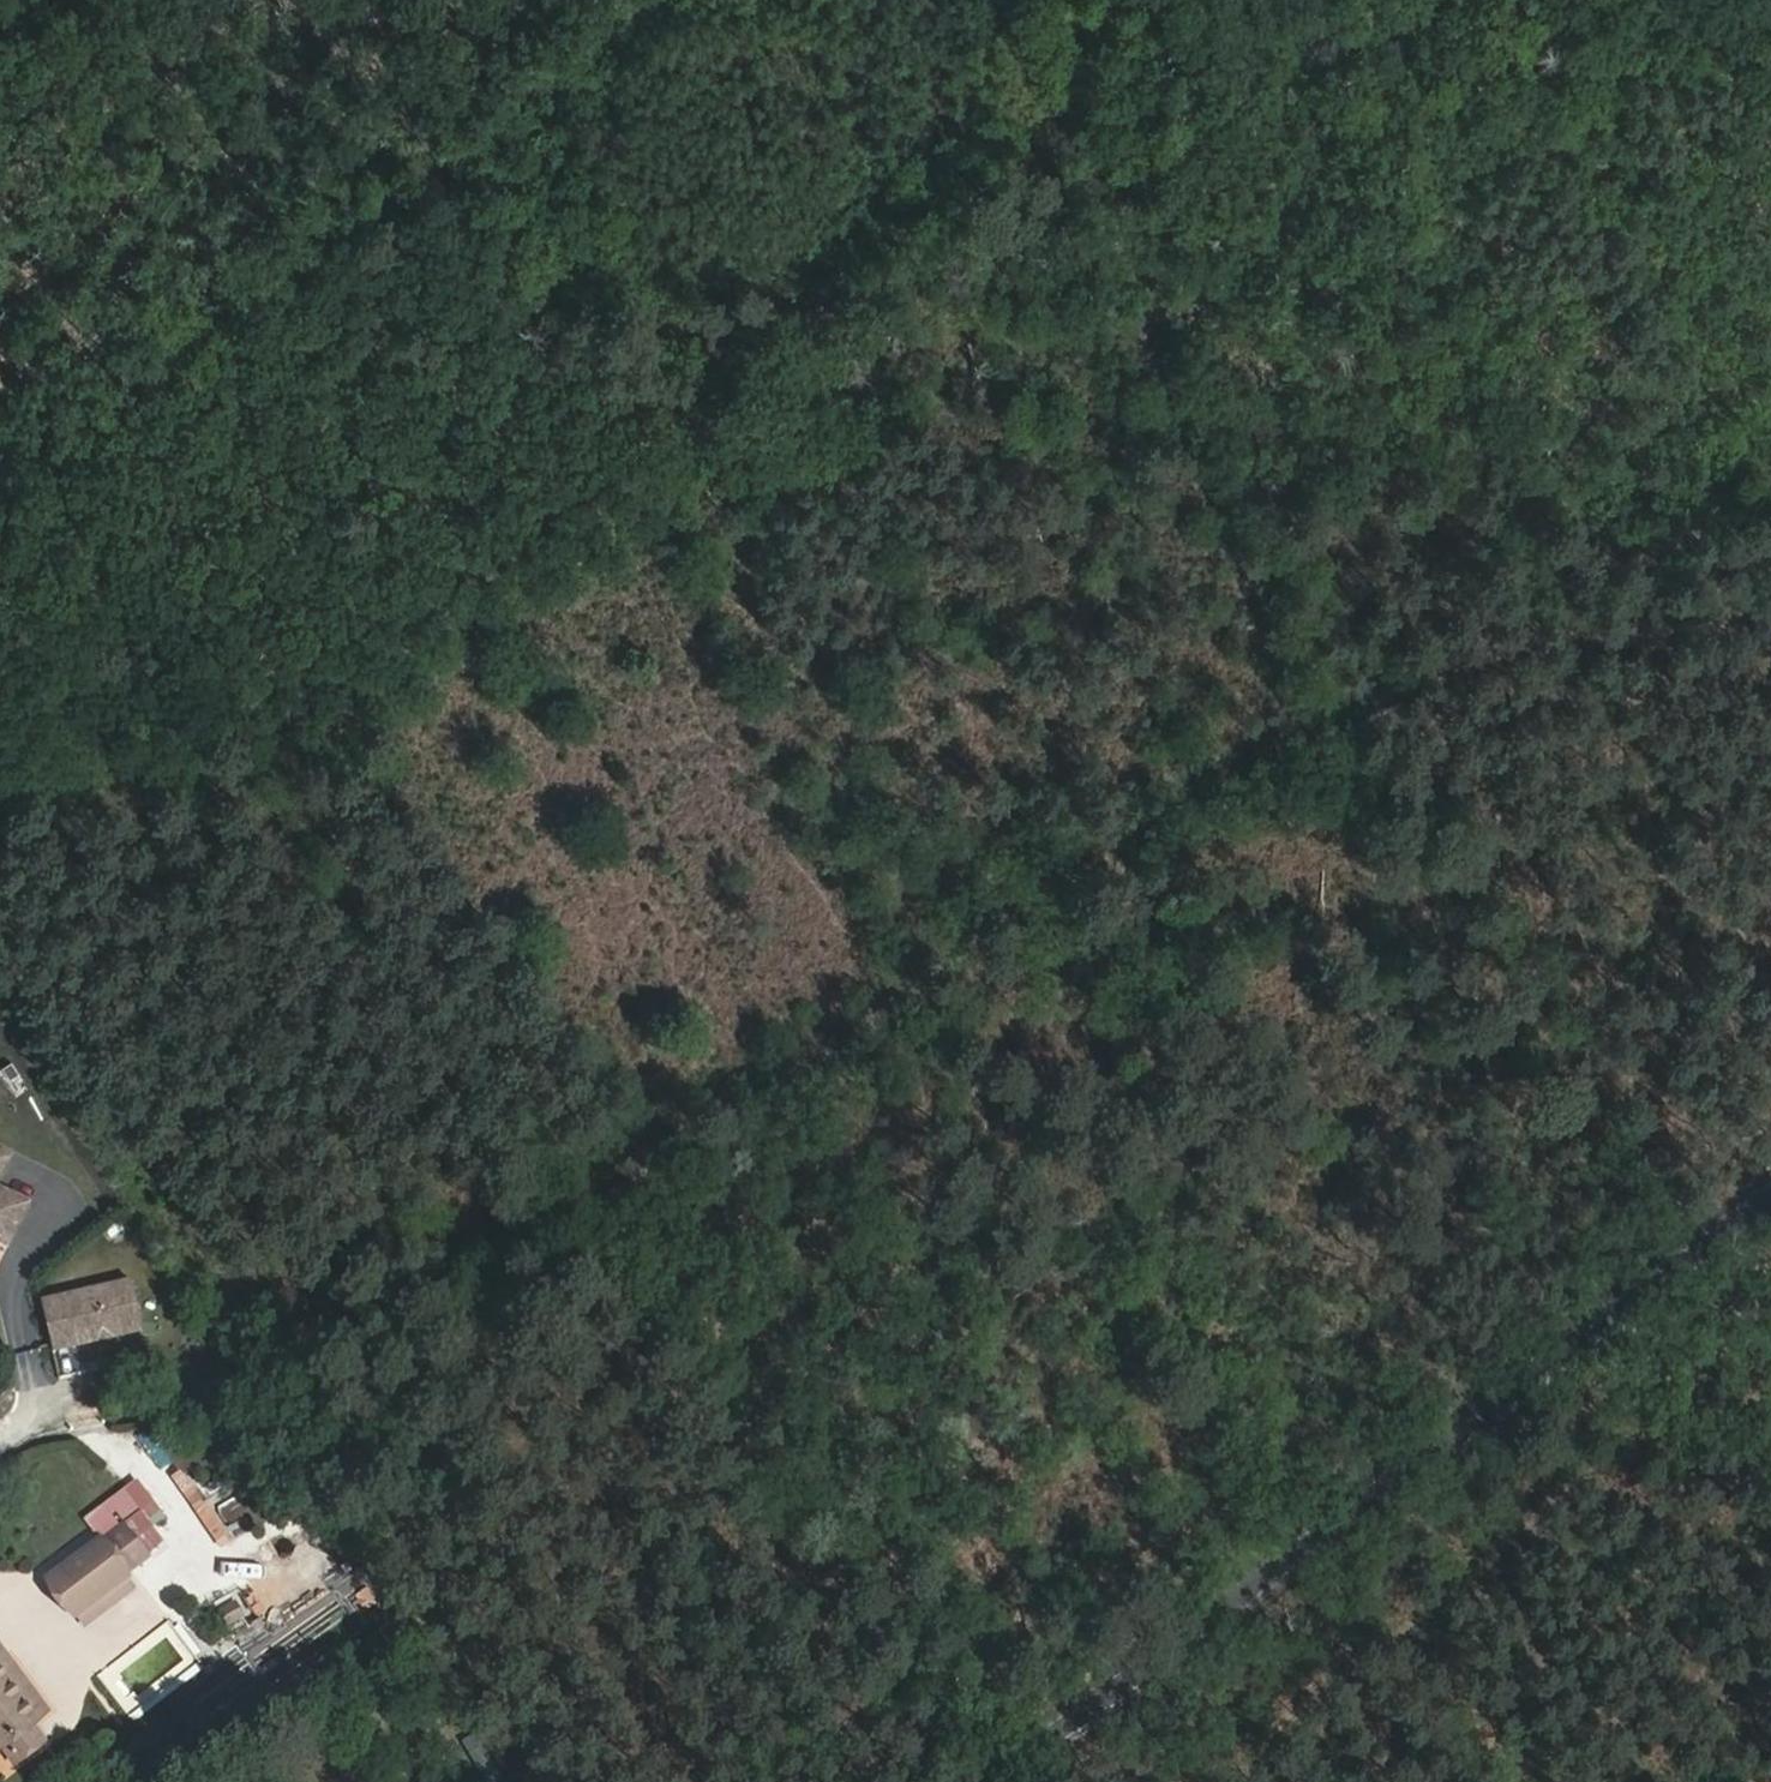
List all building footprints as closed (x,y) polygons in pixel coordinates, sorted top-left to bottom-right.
[(15,1207),(0,1200),(0,1239),(15,1207)] [(126,1326),(112,1277),(23,1302),(37,1351),(126,1326)] [(72,1604),(125,1570),(100,1532),(46,1565),(72,1604)] [(361,1615),(377,1603),(365,1586),(349,1598),(361,1615)] [(37,1701),(0,1646),(0,1724),(37,1701)]
